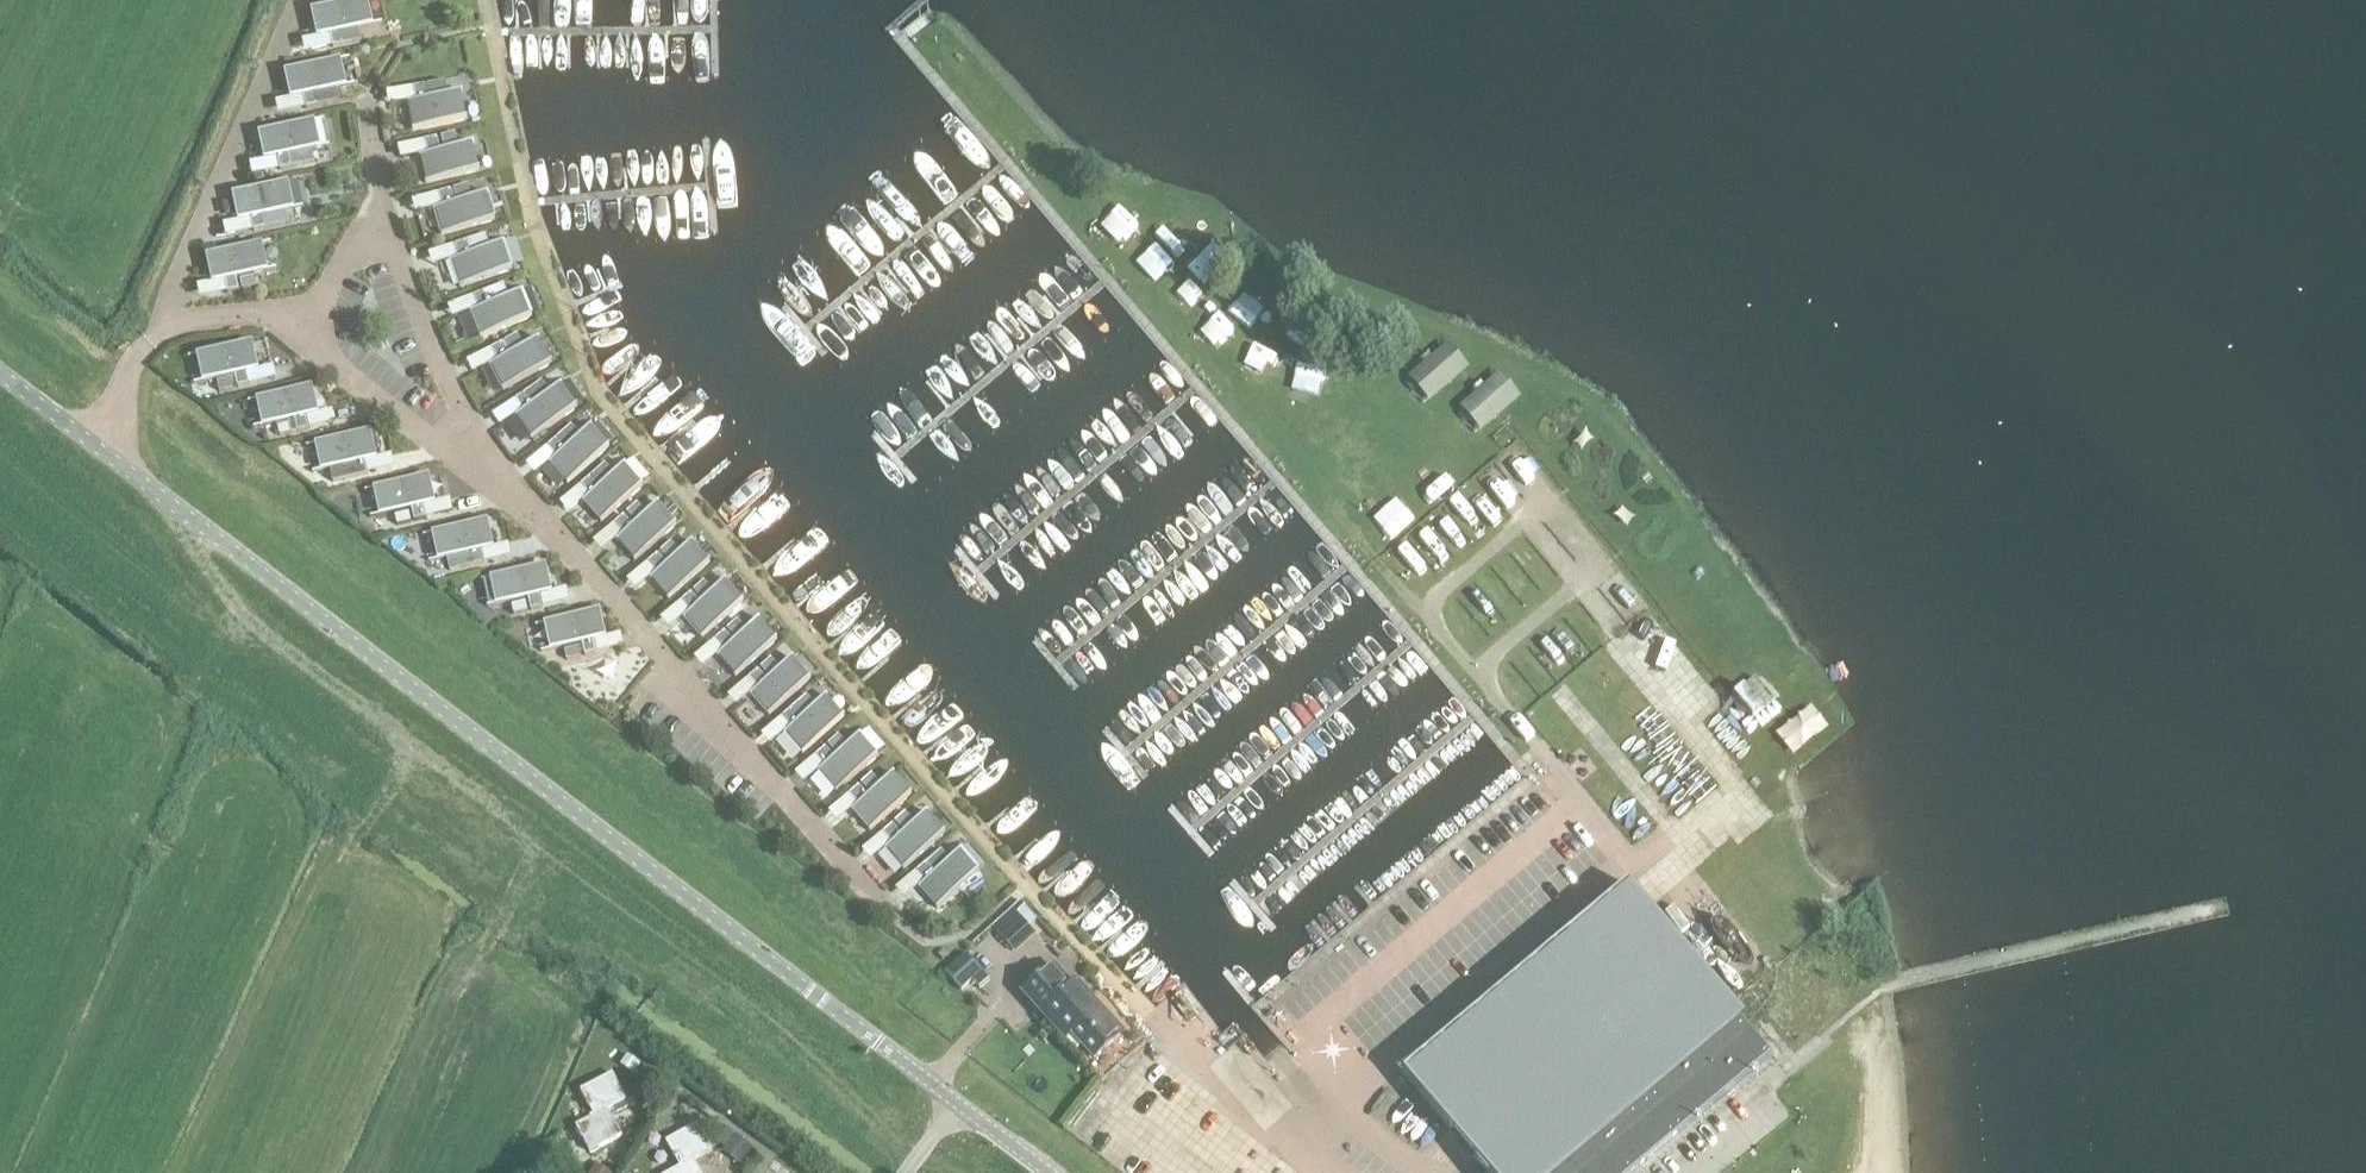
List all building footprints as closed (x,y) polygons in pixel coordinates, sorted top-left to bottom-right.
[(322,37),(330,35),(333,48),(345,46),(342,33),(382,24),(382,23),(369,26),(364,1),(368,0),(362,0),(316,10),(322,37)] [(346,36),(348,45),(362,42),(360,33),(346,36)] [(289,71),(295,98),(304,97),(306,109),(318,107),(315,94),(356,85),(356,84),(342,87),(337,62),(350,59),(350,58),(289,71)] [(412,129),(413,130),(464,121),(464,120),(461,120),(457,95),(459,95),(459,93),(429,99),(427,86),(414,88),(417,101),(408,103),(408,104),(409,104),(414,128),(412,129)] [(319,97),(321,106),(336,103),(334,94),(319,97)] [(324,121),(324,119),(263,133),(269,160),(277,158),(280,171),(311,164),(308,151),(330,146),(329,145),(316,148),(311,123),(324,121)] [(441,138),(444,149),(458,145),(455,134),(441,138)] [(425,182),(426,183),(476,172),(476,170),(474,171),(468,146),(470,146),(470,145),(441,152),(438,139),(426,141),(429,154),(419,156),(420,158),(421,158),(426,182),(425,182)] [(237,194),(243,221),(251,219),(254,232),(266,230),(263,217),(303,208),(303,206),(290,209),(285,185),(298,182),(297,181),(237,194)] [(454,190),(457,199),(470,195),(468,186),(454,190)] [(441,235),(441,236),(492,222),(491,221),(489,221),(482,197),(484,196),(484,195),(455,204),(451,191),(439,194),(443,207),(434,210),(434,211),(435,211),(442,234),(441,235)] [(470,241),(474,251),(488,246),(484,236),(470,241)] [(210,255),(216,282),(225,281),(228,293),(239,291),(237,278),(277,269),(277,268),(264,271),(258,246),(272,243),(271,242),(210,255)] [(459,287),(460,288),(509,271),(509,270),(506,271),(498,247),(501,246),(500,245),(471,255),(467,242),(455,246),(460,259),(451,262),(451,263),(452,263),(460,286),(459,287)] [(240,281),(242,290),(256,287),(254,278),(240,281)] [(519,295),(509,298),(504,286),(474,297),(479,310),(470,313),(471,315),(472,314),(481,337),(480,338),(480,339),(529,320),(529,319),(526,320),(517,297),(519,296),(519,295)] [(502,389),(503,391),(549,366),(548,365),(546,367),(534,344),(537,343),(536,342),(509,356),(503,344),(492,350),(498,362),(490,366),(490,368),(492,367),(503,389),(502,389)] [(255,371),(249,344),(188,357),(188,358),(201,356),(207,380),(194,383),(194,384),(234,375),(237,388),(249,386),(246,373),(255,371)] [(217,383),(219,392),(234,389),(231,379),(217,383)] [(550,394),(543,383),(516,401),(524,412),(516,417),(517,419),(518,418),(532,438),(531,439),(531,440),(575,411),(574,410),(572,411),(557,390),(559,389),(559,388),(550,394)] [(314,415),(309,388),(248,402),(248,403),(261,400),(266,425),(253,427),(254,429),(294,420),(297,433),(309,430),(306,417),(314,415)] [(277,427),(279,437),(294,433),(292,424),(277,427)] [(567,484),(568,485),(607,451),(606,450),(604,452),(588,432),(590,431),(589,430),(566,450),(557,440),(548,448),(557,458),(549,464),(550,465),(551,464),(568,483),(567,484)] [(373,460),(367,433),(306,446),(307,448),(320,445),(325,469),(312,472),(312,473),(353,464),(356,477),(367,475),(364,462),(373,460)] [(336,471),(339,481),(353,478),(351,468),(336,471)] [(600,523),(601,524),(641,489),(640,488),(638,490),(621,471),(623,469),(622,468),(600,488),(591,478),(581,487),(590,497),(583,503),(584,504),(585,503),(601,522),(600,523)] [(432,505),(426,477),(365,491),(365,492),(378,489),(384,514),(371,517),(371,518),(412,509),(414,522),(426,519),(423,506),(432,505)] [(626,515),(633,522),(644,512),(638,505),(626,515)] [(633,561),(634,562),(674,528),(673,527),(671,528),(655,509),(657,508),(656,507),(633,527),(624,517),(615,525),(623,535),(616,541),(617,542),(618,541),(634,560),(633,561)] [(395,516),(397,526),(412,522),(410,513),(395,516)] [(490,549),(484,522),(423,535),(424,537),(437,534),(442,558),(429,561),(429,562),(470,554),(473,567),(484,564),(482,551),(490,549)] [(660,553),(667,561),(678,551),(671,543),(660,553)] [(667,599),(668,601),(708,566),(707,565),(705,567),(688,548),(690,546),(689,545),(666,565),(658,555),(648,563),(657,573),(650,580),(651,581),(652,580),(668,599),(667,599)] [(548,594),(542,567),(482,580),(482,582),(495,579),(500,603),(487,606),(488,607),(528,599),(531,611),(543,609),(540,596),(548,594)] [(693,593),(700,601),(711,591),(704,583),(693,593)] [(701,638),(702,640),(741,605),(739,606),(722,587),(724,585),(723,584),(700,604),(692,594),(682,602),(691,612),(684,618),(685,620),(686,619),(702,637),(701,638)] [(512,606),(514,615),(529,612),(527,603),(512,606)] [(582,644),(585,657),(597,654),(594,641),(602,639),(596,612),(535,626),(536,627),(549,624),(554,649),(541,652),(541,653),(582,644)] [(727,631),(733,638),(745,629),(738,621),(727,631)] [(734,677),(735,678),(775,644),(774,643),(772,644),(755,625),(757,624),(757,623),(734,643),(725,633),(716,641),(724,651),(717,657),(718,658),(719,657),(735,676),(734,677)] [(565,652),(567,661),(582,657),(580,648),(565,652)] [(761,669),(767,677),(779,667),(772,659),(761,669)] [(768,715),(769,717),(808,682),(806,683),(789,664),(791,662),(790,661),(767,681),(759,671),(749,679),(758,689),(751,696),(752,697),(753,696),(769,715),(768,715)] [(1775,702),(1755,679),(1734,697),(1753,720),(1775,702)] [(795,708),(801,716),(812,706),(806,698),(795,708)] [(802,754),(803,755),(842,721),(841,720),(839,722),(823,703),(825,701),(824,700),(801,720),(792,710),(783,718),(792,728),(785,734),(785,736),(786,735),(803,753),(802,754)] [(828,747),(834,754),(845,745),(839,737),(828,747)] [(835,793),(836,794),(876,760),(875,759),(873,760),(856,741),(858,740),(858,739),(835,758),(826,748),(816,756),(825,766),(818,773),(819,774),(820,773),(836,792),(835,793)] [(862,785),(868,793),(880,784),(873,776),(862,785)] [(869,831),(870,833),(909,798),(909,797),(907,799),(890,780),(892,778),(891,777),(868,797),(860,787),(850,795),(859,805),(852,812),(853,813),(854,812),(870,831),(869,831)] [(903,870),(904,871),(943,837),(942,836),(940,838),(924,819),(926,817),(925,816),(902,836),(893,826),(884,834),(893,844),(885,850),(886,851),(887,850),(903,869),(903,870)] [(1775,843),(1669,932),(1804,1093),(1864,1043),(1903,1029),(1883,973),(1869,977),(1848,952),(1858,943),(1775,843)] [(929,862),(936,870),(947,860),(940,853),(929,862)] [(936,909),(937,910),(977,875),(976,875),(974,876),(958,857),(959,856),(959,855),(936,875),(927,864),(918,873),(926,883),(919,889),(920,890),(921,889),(937,908),(936,909)] [(1404,1075),(1487,1172),(1516,1172),(1630,1077),(1725,998),(1630,885),(1404,1075)] [(946,972),(962,991),(983,972),(966,954),(946,972)] [(1022,995),(1066,1043),(1071,1038),(1095,1062),(1124,1036),(1100,1009),(1096,1013),(1053,968),(1022,995)] [(1725,999),(1725,998),(1630,1077),(1678,1134),(1772,1055),(1756,1036),(1725,999)] [(628,1056),(621,1065),(633,1074),(640,1065),(628,1056)] [(581,1092),(595,1117),(595,1118),(608,1111),(609,1111),(627,1101),(613,1075),(581,1092)] [(1678,1134),(1630,1077),(1516,1172),(1631,1172),(1678,1134)] [(616,1114),(629,1107),(626,1102),(614,1108),(616,1114)] [(595,1118),(595,1117),(576,1127),(591,1154),(622,1137),(609,1111),(608,1111),(595,1118)] [(717,1142),(726,1148),(735,1135),(720,1124),(714,1132),(721,1137),(717,1142)] [(666,1142),(680,1167),(681,1168),(694,1161),(712,1151),(698,1125),(666,1142)] [(723,1152),(740,1165),(753,1148),(735,1135),(726,1148),(723,1152)] [(680,1167),(670,1172),(701,1172),(694,1161),(681,1168),(680,1167)]
